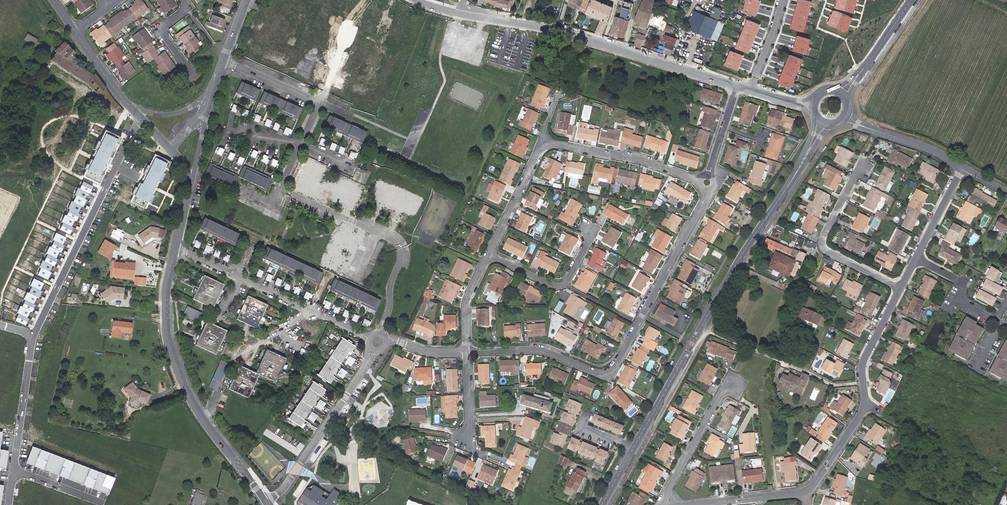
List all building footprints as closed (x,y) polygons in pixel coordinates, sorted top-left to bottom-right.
[(78,1),(75,3),(81,13),(91,6),(87,0),(78,0),(78,1)] [(136,20),(148,10),(142,0),(140,0),(134,4),(131,7),(131,8),(128,10),(133,16),(136,20)] [(161,5),(160,6),(163,11),(164,13),(174,5),(170,0),(157,0),(161,5)] [(218,0),(220,1),(218,5),(228,8),(229,5),(228,4),(230,0),(218,0)] [(602,36),(613,6),(597,0),(570,0),(568,5),(569,6),(602,19),(595,34),(602,36)] [(628,20),(632,3),(620,0),(611,35),(619,37),(620,33),(621,28),(624,28),(627,29),(630,21),(628,20)] [(640,27),(650,1),(647,0),(643,0),(642,1),(635,19),(640,21),(638,26),(640,27)] [(759,0),(745,0),(743,12),(756,15),(760,0),(759,0)] [(805,0),(797,0),(790,28),(802,32),(810,2),(805,0)] [(834,8),(853,13),(856,0),(836,0),(834,8)] [(648,30),(658,5),(650,1),(640,27),(646,29),(648,30)] [(123,29),(133,21),(136,20),(133,16),(128,10),(128,9),(126,11),(125,11),(123,13),(115,18),(123,29)] [(850,17),(834,10),(828,25),(845,31),(850,17)] [(718,22),(694,12),(686,30),(690,31),(710,40),(718,22)] [(221,28),(223,21),(211,16),(209,23),(210,24),(208,28),(221,33),(222,29),(221,28)] [(113,35),(123,29),(115,18),(110,21),(106,24),(106,26),(103,28),(108,34),(111,32),(113,35)] [(746,19),(735,48),(748,53),(760,24),(746,19)] [(723,24),(718,22),(710,40),(715,42),(723,24)] [(638,33),(644,36),(646,29),(640,27),(638,33)] [(91,35),(99,45),(108,38),(106,36),(108,34),(103,28),(101,29),(100,28),(98,30),(91,35)] [(620,33),(619,37),(625,38),(627,29),(624,28),(622,34),(620,33)] [(178,37),(183,43),(191,36),(188,31),(186,32),(184,29),(175,35),(177,38),(178,37)] [(143,48),(148,44),(152,41),(148,36),(147,37),(143,31),(134,38),(138,43),(142,49),(143,48)] [(28,33),(25,38),(35,44),(39,39),(28,33)] [(638,33),(635,45),(641,48),(645,36),(644,36),(638,33)] [(677,39),(665,34),(662,41),(675,45),(677,39)] [(191,36),(183,43),(187,50),(186,50),(188,53),(197,47),(195,44),(196,43),(191,36)] [(809,39),(796,36),(793,51),(805,54),(809,39)] [(97,73),(96,75),(85,67),(85,69),(78,65),(80,61),(77,59),(76,60),(74,59),(79,53),(67,41),(57,51),(58,52),(53,60),(91,84),(119,112),(123,107),(97,73)] [(663,53),(670,55),(673,45),(667,43),(663,53)] [(144,67),(154,59),(158,57),(151,47),(150,48),(148,44),(143,48),(145,52),(141,54),(146,61),(142,64),(144,67)] [(120,45),(107,54),(111,60),(114,64),(115,63),(116,66),(123,62),(121,59),(124,57),(121,52),(123,51),(120,45)] [(707,51),(704,61),(709,63),(712,53),(707,51)] [(744,56),(731,51),(726,66),(739,71),(744,56)] [(157,66),(164,76),(174,70),(175,69),(172,66),(168,60),(170,59),(165,52),(160,55),(158,57),(154,59),(158,65),(157,66)] [(801,59),(791,55),(779,84),(790,88),(801,59)] [(123,62),(116,66),(119,69),(118,70),(120,73),(125,79),(135,72),(128,63),(125,65),(123,62)] [(241,83),(236,94),(246,98),(250,88),(241,83)] [(550,91),(541,87),(533,104),(542,108),(550,91)] [(250,88),(246,98),(255,102),(260,92),(250,88)] [(701,98),(719,105),(723,95),(710,90),(705,88),(701,98)] [(266,95),(262,105),(268,108),(272,97),(266,95)] [(283,102),(272,97),(268,108),(278,112),(283,102)] [(292,106),(283,102),(278,112),(287,116),(292,106)] [(745,102),(740,118),(737,126),(745,129),(748,121),(750,122),(755,105),(745,102)] [(232,105),(231,109),(230,112),(236,114),(239,108),(232,105)] [(287,116),(297,121),(301,110),(292,106),(287,116)] [(717,110),(703,106),(702,111),(705,112),(701,126),(711,129),(715,115),(716,115),(717,110)] [(243,110),(240,116),(246,119),(248,112),(243,110)] [(538,114),(529,110),(523,123),(521,121),(519,126),(530,131),(534,122),(538,114)] [(562,121),(561,130),(566,131),(565,135),(571,136),(573,126),(572,125),(570,125),(571,119),(572,114),(562,112),(560,121),(562,121)] [(787,116),(776,112),(775,115),(768,113),(764,124),(771,127),(773,122),(791,128),(795,118),(787,116)] [(253,122),(258,124),(261,118),(255,115),(253,122)] [(329,117),(325,125),(334,129),(338,121),(329,117)] [(262,126),(268,129),(271,122),(264,120),(262,126)] [(338,121),(334,129),(341,132),(345,124),(338,121)] [(342,136),(347,125),(345,124),(341,132),(334,129),(333,132),(342,136)] [(347,138),(352,127),(347,125),(342,136),(347,138)] [(357,129),(352,127),(347,138),(353,140),(357,129)] [(585,140),(597,143),(599,131),(580,128),(578,137),(585,138),(585,140)] [(600,142),(619,146),(621,134),(617,133),(617,130),(606,128),(605,133),(602,132),(600,142)] [(624,128),(620,146),(625,147),(625,143),(626,141),(634,144),(634,145),(639,147),(642,138),(632,135),(633,131),(624,128)] [(367,133),(357,129),(353,140),(362,145),(367,133)] [(708,135),(709,131),(701,129),(695,147),(704,150),(705,145),(707,145),(710,136),(708,135)] [(116,139),(104,133),(86,169),(98,175),(116,139)] [(771,146),(768,155),(778,159),(785,137),(773,133),(769,146),(771,146)] [(523,153),(526,148),(529,141),(519,137),(512,153),(523,158),(525,154),(523,153)] [(667,143),(650,137),(646,148),(664,154),(667,143)] [(320,139),(318,145),(323,148),(326,141),(320,139)] [(729,154),(727,163),(736,165),(741,150),(730,146),(727,154),(729,154)] [(847,162),(848,159),(850,156),(851,156),(853,153),(841,147),(838,154),(837,154),(834,160),(846,166),(848,163),(847,162)] [(913,158),(894,148),(888,160),(898,165),(899,163),(907,167),(913,158)] [(225,151),(219,149),(218,152),(216,155),(222,157),(225,151)] [(256,160),(258,154),(252,151),(249,157),(256,160)] [(689,164),(696,167),(700,157),(685,152),(682,162),(689,164)] [(234,156),(229,153),(226,159),(232,162),(234,156)] [(171,162),(170,160),(156,154),(151,166),(147,164),(143,173),(145,174),(142,180),(156,186),(159,181),(161,182),(166,173),(164,172),(167,167),(168,168),(171,162)] [(265,164),(267,158),(261,155),(259,161),(265,164)] [(545,170),(547,171),(551,164),(557,167),(559,163),(551,159),(545,170)] [(275,169),(277,165),(278,163),(271,160),(269,166),(275,169)] [(518,169),(521,165),(509,160),(507,164),(509,166),(504,178),(501,177),(500,181),(511,186),(513,182),(512,181),(517,169),(518,169)] [(761,186),(763,181),(768,164),(758,161),(753,178),(752,184),(761,186)] [(551,164),(547,171),(544,176),(551,180),(554,176),(558,167),(560,168),(562,165),(559,163),(557,167),(551,164)] [(586,166),(572,163),(571,164),(567,163),(566,173),(569,174),(584,177),(586,166)] [(930,167),(922,163),(917,173),(925,178),(923,182),(931,186),(933,181),(932,181),(937,172),(929,168),(930,167)] [(600,178),(609,180),(609,183),(612,184),(613,179),(616,169),(612,168),(612,170),(604,168),(605,166),(598,164),(593,184),(598,185),(599,181),(600,178)] [(204,176),(214,180),(219,170),(209,165),(204,176)] [(840,177),(842,173),(827,165),(825,169),(830,172),(824,186),(835,191),(841,178),(840,177)] [(237,178),(247,182),(252,172),(242,167),(237,178)] [(894,171),(885,167),(875,186),(885,190),(894,171)] [(214,180),(224,185),(228,174),(219,170),(214,180)] [(636,185),(638,176),(635,175),(635,173),(621,170),(618,182),(632,185),(633,184),(636,185)] [(247,182),(257,186),(262,176),(252,172),(247,182)] [(233,189),(237,178),(228,174),(224,185),(233,189)] [(661,181),(654,179),(646,177),(647,176),(641,174),(639,185),(644,186),(643,190),(656,193),(656,190),(658,190),(661,181)] [(262,176),(257,186),(267,190),(271,180),(262,176)] [(152,194),(156,186),(142,180),(139,187),(135,186),(132,193),(135,195),(132,201),(145,208),(149,202),(151,203),(155,196),(152,194)] [(91,185),(82,181),(79,188),(86,191),(88,192),(91,185)] [(505,186),(494,181),(486,198),(497,203),(505,186)] [(748,187),(737,181),(736,184),(731,192),(729,190),(726,196),(738,203),(745,190),(746,190),(748,187)] [(686,202),(690,194),(681,190),(681,188),(675,184),(670,193),(686,202)] [(83,198),(86,191),(79,188),(77,187),(73,194),(75,195),(83,198)] [(827,194),(817,189),(816,188),(812,194),(814,195),(815,191),(826,197),(827,194)] [(873,212),(880,197),(887,201),(890,197),(873,188),(867,199),(868,199),(864,207),(873,212)] [(531,202),(528,207),(534,210),(539,199),(542,200),(545,194),(534,189),(528,200),(531,202)] [(927,195),(916,189),(913,195),(914,196),(912,200),(911,199),(907,206),(920,212),(925,201),(924,200),(927,195)] [(969,200),(967,199),(965,203),(973,207),(975,203),(984,208),(990,198),(982,194),(982,193),(975,189),(969,200)] [(826,197),(815,191),(814,195),(810,203),(805,212),(815,217),(817,213),(816,213),(822,200),(824,200),(826,197)] [(83,198),(75,195),(72,201),(80,205),(81,206),(85,199),(83,198)] [(558,218),(571,224),(581,203),(570,198),(563,213),(561,212),(558,218)] [(77,212),(80,205),(72,201),(70,200),(67,207),(68,208),(77,212)] [(724,202),(719,212),(716,218),(725,223),(727,224),(728,222),(730,219),(728,218),(734,208),(724,202)] [(968,224),(974,213),(973,212),(975,209),(973,207),(965,203),(962,210),(960,212),(957,219),(968,224)] [(482,211),(487,213),(490,207),(485,204),(482,211)] [(607,217),(622,225),(627,215),(609,205),(604,214),(607,216),(607,217)] [(77,212),(68,208),(65,214),(74,219),(75,219),(79,213),(77,212)] [(797,227),(807,232),(813,221),(813,222),(816,218),(815,217),(805,212),(797,227)] [(918,216),(909,212),(901,227),(911,232),(914,227),(912,226),(915,220),(918,216)] [(480,225),(489,229),(495,218),(486,213),(480,225)] [(533,218),(524,213),(516,229),(525,233),(533,218)] [(869,218),(859,213),(851,228),(861,233),(869,218)] [(70,226),(74,219),(65,214),(64,214),(60,221),(62,222),(70,226)] [(675,232),(677,226),(681,219),(673,214),(669,222),(666,227),(675,232)] [(211,232),(216,220),(207,216),(202,227),(211,232)] [(995,225),(1006,233),(1006,232),(1006,220),(1000,216),(995,225)] [(723,226),(711,219),(708,223),(709,224),(706,230),(704,229),(700,236),(711,242),(718,230),(720,231),(723,226)] [(221,236),(226,225),(216,220),(211,232),(221,236)] [(70,226),(62,222),(58,229),(68,233),(71,226),(70,226)] [(142,240),(151,234),(155,234),(157,226),(149,224),(137,233),(142,240)] [(235,232),(236,230),(226,225),(221,236),(223,238),(228,229),(235,232)] [(961,230),(951,225),(943,241),(952,246),(957,237),(958,237),(961,230)] [(605,237),(603,236),(600,242),(612,248),(620,233),(610,227),(607,233),(605,237)] [(233,236),(235,232),(228,229),(223,238),(228,240),(230,241),(233,236)] [(909,236),(897,230),(887,249),(899,256),(909,236)] [(664,249),(670,237),(660,231),(651,247),(663,254),(665,250),(664,249)] [(239,246),(244,236),(235,232),(233,236),(230,241),(239,246)] [(484,236),(475,232),(467,249),(475,253),(484,236)] [(856,236),(849,232),(847,236),(849,237),(844,247),(851,251),(858,255),(864,244),(854,240),(856,236)] [(64,238),(54,233),(51,240),(54,241),(53,241),(49,247),(48,246),(44,253),(46,254),(43,260),(41,260),(38,267),(39,267),(36,274),(46,279),(50,272),(48,271),(51,265),(53,265),(56,259),(54,258),(58,251),(59,252),(63,245),(61,244),(64,238)] [(560,250),(570,255),(578,239),(567,234),(560,250)] [(107,240),(115,243),(117,239),(109,235),(107,240)] [(198,238),(197,242),(195,245),(200,248),(204,241),(198,238)] [(102,251),(107,240),(104,239),(99,250),(102,251)] [(528,248),(510,239),(505,248),(524,257),(528,248)] [(793,278),(794,275),(798,267),(800,268),(805,254),(792,248),(791,250),(767,239),(762,244),(777,249),(769,268),(788,276),(793,278)] [(107,240),(102,251),(110,255),(115,243),(107,240)] [(709,246),(699,240),(691,254),(701,260),(703,255),(707,248),(709,246)] [(940,247),(941,247),(937,256),(947,261),(946,262),(956,267),(962,256),(949,249),(950,247),(942,242),(940,247)] [(208,243),(205,250),(210,253),(214,245),(208,243)] [(275,263),(280,251),(270,247),(265,258),(275,263)] [(218,248),(215,255),(220,257),(224,250),(218,248)] [(604,262),(608,254),(598,248),(594,255),(595,255),(590,265),(603,272),(604,269),(601,267),(604,262)] [(662,255),(650,249),(648,253),(649,254),(641,269),(651,274),(654,268),(654,267),(655,267),(662,255)] [(289,256),(280,251),(275,263),(284,267),(289,256)] [(561,264),(546,256),(547,254),(542,251),(536,263),(541,266),(556,273),(561,264)] [(888,256),(878,251),(873,261),(881,265),(890,269),(895,260),(896,260),(898,257),(889,253),(888,256)] [(224,259),(229,261),(230,259),(232,254),(227,252),(224,259)] [(132,275),(133,263),(129,263),(128,271),(112,269),(113,258),(113,256),(110,256),(109,272),(132,275)] [(299,261),(289,256),(284,267),(293,272),(299,261)] [(124,259),(113,258),(112,269),(128,271),(129,263),(133,263),(134,259),(124,258),(124,259)] [(695,264),(685,258),(681,265),(683,266),(680,271),(676,278),(690,285),(698,270),(693,267),(695,264)] [(458,260),(450,276),(460,281),(463,282),(466,276),(463,274),(468,265),(458,260)] [(891,272),(897,261),(896,260),(895,260),(890,269),(881,265),(880,266),(891,272)] [(303,276),(308,265),(299,261),(293,272),(302,276),(303,276)] [(715,268),(707,264),(705,269),(712,273),(715,268)] [(311,280),(316,269),(308,265),(303,276),(311,280)] [(817,281),(819,282),(826,285),(831,276),(834,278),(837,273),(825,267),(817,281)] [(1002,272),(992,267),(987,276),(988,277),(982,288),(981,287),(975,298),(986,304),(987,302),(992,304),(996,298),(991,295),(992,293),(993,294),(994,292),(999,294),(1002,287),(998,285),(999,283),(1000,283),(1002,280),(997,277),(998,276),(999,277),(1002,272)] [(262,269),(260,273),(259,276),(265,278),(268,272),(262,269)] [(311,280),(320,284),(326,273),(316,269),(311,280)] [(588,293),(597,276),(587,270),(584,275),(583,275),(576,287),(588,293)] [(144,281),(145,273),(138,272),(137,280),(144,281)] [(302,276),(293,272),(292,275),(301,280),(302,276)] [(208,305),(216,284),(213,282),(214,279),(204,274),(193,298),(208,305)] [(512,277),(508,275),(506,279),(495,274),(488,289),(500,294),(505,283),(509,284),(512,277)] [(641,274),(633,288),(641,293),(646,283),(648,284),(650,279),(641,274)] [(927,302),(937,283),(924,276),(921,281),(924,282),(922,286),(920,290),(918,293),(921,295),(920,298),(927,302)] [(278,285),(283,287),(287,280),(281,278),(278,285)] [(15,320),(24,325),(27,318),(25,317),(29,310),(30,311),(34,304),(32,303),(35,297),(37,297),(40,291),(39,290),(42,283),(33,279),(30,285),(31,286),(28,293),(26,292),(23,299),(25,300),(21,306),(20,306),(16,312),(18,313),(15,320)] [(332,289),(374,310),(380,300),(337,279),(334,285),(332,289)] [(453,298),(459,286),(446,279),(438,295),(451,301),(453,298)] [(685,284),(676,279),(675,283),(676,284),(672,291),(669,297),(680,304),(688,290),(683,288),(685,284)] [(846,292),(855,297),(861,286),(852,281),(851,282),(844,279),(840,289),(846,292)] [(217,285),(216,284),(208,305),(213,308),(215,305),(223,286),(225,284),(219,281),(217,285)] [(108,297),(109,297),(114,293),(122,294),(123,284),(111,283),(102,290),(108,297)] [(288,289),(293,292),(296,285),(291,283),(288,289)] [(525,295),(529,287),(522,284),(517,292),(525,295)] [(459,286),(453,298),(456,299),(462,287),(459,286)] [(542,293),(529,287),(525,295),(538,301),(542,293)] [(428,290),(425,296),(432,299),(434,295),(431,294),(432,292),(428,290)] [(305,297),(311,300),(312,298),(314,294),(308,291),(305,297)] [(855,297),(846,292),(844,296),(853,301),(855,297)] [(880,297),(870,292),(863,307),(861,306),(860,311),(870,315),(872,311),(873,312),(880,297)] [(572,294),(570,298),(573,300),(569,306),(566,312),(574,316),(580,306),(583,307),(586,302),(572,294)] [(238,319),(258,329),(270,305),(263,301),(260,306),(256,303),(258,299),(250,295),(249,298),(239,317),(238,319)] [(628,295),(619,310),(629,316),(632,312),(630,311),(637,300),(628,295)] [(924,304),(913,298),(910,303),(909,305),(906,311),(909,312),(915,315),(917,317),(920,310),(924,304)] [(326,300),(323,307),(328,309),(331,303),(326,300)] [(561,301),(556,310),(560,313),(566,303),(561,301)] [(676,311),(662,303),(656,314),(663,317),(664,316),(669,319),(669,320),(675,324),(678,318),(673,316),(676,311)] [(335,304),(332,311),(337,313),(340,307),(335,304)] [(186,314),(185,315),(199,322),(203,313),(187,306),(184,314),(186,314)] [(813,324),(818,314),(804,308),(799,317),(813,324)] [(344,309),(341,315),(347,318),(350,311),(344,309)] [(489,309),(476,309),(476,314),(478,314),(478,327),(488,327),(489,309)] [(350,319),(356,322),(359,316),(353,313),(350,319)] [(821,316),(818,314),(813,324),(817,325),(823,327),(826,319),(821,317),(821,316)] [(849,333),(859,338),(863,330),(861,329),(865,321),(863,320),(864,318),(857,314),(852,325),(849,333)] [(456,326),(455,315),(443,316),(444,323),(437,323),(438,331),(436,331),(436,338),(442,337),(442,330),(444,330),(444,327),(449,327),(456,326)] [(421,332),(426,334),(430,324),(430,322),(428,321),(429,319),(425,317),(424,320),(416,317),(412,329),(415,330),(421,332)] [(977,342),(982,332),(974,327),(976,324),(977,322),(967,317),(959,333),(960,333),(958,337),(957,336),(955,340),(957,340),(953,347),(953,346),(951,350),(967,359),(969,355),(968,355),(972,348),(973,349),(975,345),(964,340),(966,337),(977,342)] [(365,327),(368,320),(363,318),(360,325),(365,327)] [(624,324),(616,319),(608,332),(617,338),(624,324)] [(130,322),(110,320),(108,336),(119,337),(119,332),(129,333),(130,322)] [(207,321),(195,345),(216,354),(217,352),(228,331),(220,327),(218,332),(214,329),(216,325),(207,321)] [(913,327),(902,321),(894,337),(905,343),(913,327)] [(544,323),(526,325),(526,337),(545,335),(544,323)] [(426,335),(433,338),(435,325),(430,324),(426,334),(426,335)] [(511,337),(518,337),(518,335),(522,335),(521,325),(517,326),(518,327),(514,328),(504,328),(505,338),(511,337)] [(554,337),(563,343),(570,347),(576,337),(571,334),(564,330),(559,328),(554,337)] [(644,341),(642,344),(644,345),(651,349),(653,350),(657,344),(654,342),(659,333),(651,328),(647,336),(644,341)] [(339,338),(351,347),(355,341),(340,331),(338,335),(340,336),(339,338)] [(349,349),(351,347),(339,338),(336,343),(334,341),(332,343),(345,352),(348,348),(349,349)] [(582,348),(587,351),(588,349),(592,351),(591,353),(598,356),(602,349),(606,351),(608,347),(597,341),(596,343),(587,338),(582,348)] [(853,345),(843,339),(836,353),(847,359),(849,356),(847,355),(853,345)] [(342,356),(345,352),(332,343),(330,346),(333,348),(330,351),(342,360),(344,357),(342,356)] [(727,358),(729,351),(729,349),(712,343),(709,353),(726,359),(727,358)] [(899,348),(891,344),(886,354),(885,353),(880,361),(892,367),(900,352),(898,351),(899,348)] [(651,349),(644,345),(641,350),(640,349),(633,362),(641,367),(651,349)] [(240,365),(229,387),(229,388),(228,390),(248,399),(259,375),(276,382),(287,359),(279,356),(277,360),(274,358),(276,354),(267,350),(265,353),(257,370),(256,373),(251,371),(249,375),(245,373),(247,369),(240,365)] [(340,363),(342,360),(330,351),(327,356),(325,354),(323,357),(335,366),(338,362),(340,363)] [(736,353),(729,351),(727,358),(734,360),(736,353)] [(349,356),(356,361),(359,356),(352,352),(349,356)] [(353,364),(356,361),(349,356),(347,360),(353,364)] [(332,371),(335,366),(323,357),(321,360),(323,362),(320,366),(332,374),(334,372),(332,371)] [(998,358),(996,361),(997,362),(994,368),(992,372),(1006,380),(1006,362),(998,358)] [(413,373),(416,366),(412,363),(411,365),(405,362),(398,359),(394,367),(407,374),(409,371),(413,373)] [(517,372),(521,372),(520,360),(517,361),(516,360),(501,361),(501,371),(517,370),(517,372)] [(834,365),(825,360),(820,369),(835,377),(840,368),(842,369),(844,364),(836,360),(834,365)] [(620,382),(630,387),(638,373),(635,372),(637,369),(629,364),(628,367),(620,382)] [(340,369),(347,374),(349,370),(342,365),(340,369)] [(491,365),(480,366),(480,380),(482,380),(482,384),(491,384),(491,365)] [(542,367),(526,365),(526,374),(541,376),(542,367)] [(710,381),(712,376),(716,369),(707,365),(698,381),(709,387),(711,382),(710,381)] [(328,381),(332,374),(320,366),(317,370),(315,369),(313,371),(328,381)] [(570,374),(555,367),(550,377),(566,384),(570,374)] [(344,379),(347,374),(340,369),(337,374),(344,379)] [(434,370),(417,371),(418,384),(435,383),(434,370)] [(460,371),(449,372),(450,394),(461,393),(460,371)] [(892,376),(882,371),(878,381),(879,385),(875,393),(882,396),(884,392),(886,393),(889,386),(888,383),(892,376)] [(144,388),(136,383),(135,384),(132,383),(132,381),(128,374),(121,377),(125,383),(122,384),(125,388),(122,393),(130,398),(133,393),(139,396),(144,388)] [(801,395),(809,377),(806,376),(802,374),(800,379),(791,375),(790,378),(783,375),(780,382),(787,385),(785,388),(801,395)] [(309,381),(306,386),(319,394),(323,387),(309,377),(307,380),(309,381)] [(588,380),(581,378),(580,381),(575,379),(571,388),(576,390),(577,388),(590,394),(595,383),(588,380)] [(319,394),(306,386),(304,390),(301,388),(300,391),(312,399),(315,395),(317,397),(319,394)] [(619,405),(622,402),(627,408),(633,403),(619,387),(610,394),(619,405)] [(312,399),(300,391),(298,393),(300,395),(298,398),(310,407),(313,403),(311,402),(312,399)] [(693,392),(684,409),(695,415),(698,411),(696,410),(703,397),(693,392)] [(483,394),(483,406),(491,405),(491,408),(501,407),(500,396),(491,396),(491,393),(483,394)] [(523,404),(554,412),(556,402),(526,394),(523,404)] [(841,415),(845,409),(850,402),(842,396),(836,405),(832,402),(829,407),(841,415)] [(310,407),(298,398),(296,402),(293,400),(292,403),(304,411),(306,408),(308,409),(310,407)] [(448,399),(448,415),(449,421),(460,420),(459,403),(461,403),(461,398),(448,399)] [(317,403),(323,407),(326,403),(319,399),(317,403)] [(581,404),(569,399),(565,408),(569,410),(568,413),(564,412),(557,430),(561,431),(559,435),(554,433),(551,442),(563,447),(568,434),(569,434),(576,416),(575,416),(576,412),(577,413),(581,404)] [(619,405),(618,406),(623,411),(627,408),(622,402),(619,405)] [(302,415),(304,411),(292,403),(290,405),(292,406),(289,411),(301,419),(303,416),(302,415)] [(727,410),(723,418),(720,422),(729,427),(735,415),(739,417),(741,413),(729,406),(727,410)] [(296,428),(301,419),(289,411),(286,416),(283,415),(281,418),(296,428)] [(309,415),(315,419),(318,415),(311,411),(309,415)] [(423,424),(429,423),(428,413),(413,414),(414,427),(423,427),(423,424)] [(313,423),(315,419),(309,415),(306,418),(313,423)] [(623,426),(594,415),(591,422),(595,423),(594,424),(609,430),(609,429),(613,430),(612,432),(620,434),(623,426)] [(523,429),(520,435),(530,439),(534,428),(537,428),(539,422),(527,418),(523,429)] [(685,425),(687,427),(689,422),(681,418),(679,421),(674,419),(669,429),(671,430),(669,434),(682,440),(686,432),(685,431),(682,430),(685,425)] [(815,438),(823,443),(826,439),(830,432),(836,424),(827,418),(816,433),(818,434),(815,438)] [(871,430),(866,438),(875,444),(884,429),(875,424),(871,430)] [(485,437),(491,437),(493,437),(493,440),(491,440),(491,448),(499,447),(498,427),(484,428),(485,437)] [(0,431),(0,467),(6,468),(9,450),(0,449),(2,432),(0,431)] [(751,445),(754,445),(752,432),(742,433),(742,436),(750,435),(751,445)] [(719,451),(723,444),(717,441),(718,439),(711,435),(706,444),(708,445),(704,453),(713,458),(717,450),(719,451)] [(754,452),(754,445),(751,445),(750,435),(742,436),(743,446),(739,446),(739,453),(754,452)] [(407,444),(412,457),(421,454),(416,441),(415,441),(414,437),(408,439),(409,443),(407,444)] [(573,437),(569,448),(576,450),(577,448),(580,450),(580,452),(593,457),(594,455),(598,456),(596,460),(604,463),(608,451),(601,448),(601,450),(597,448),(597,447),(584,442),(583,443),(580,441),(580,440),(573,437)] [(814,454),(816,455),(821,447),(811,440),(802,454),(810,460),(812,457),(809,455),(811,452),(814,454)] [(516,444),(512,455),(509,454),(507,460),(524,468),(528,459),(524,457),(528,449),(516,444)] [(666,456),(669,452),(671,448),(663,444),(655,458),(665,463),(668,457),(666,456)] [(862,468),(867,461),(864,458),(869,451),(859,444),(854,451),(856,452),(850,460),(862,468)] [(115,477),(32,446),(26,462),(108,493),(115,477)] [(442,450),(435,448),(431,458),(446,464),(451,452),(442,449),(442,450)] [(561,454),(558,462),(566,465),(569,458),(561,454)] [(471,461),(465,459),(460,457),(456,467),(466,471),(467,471),(471,461)] [(785,475),(785,482),(796,482),(795,467),(796,467),(796,463),(789,463),(789,460),(784,460),(784,463),(784,464),(785,475)] [(654,483),(658,475),(660,476),(662,472),(648,464),(639,480),(642,482),(641,485),(650,490),(654,483)] [(710,483),(734,481),(733,465),(708,468),(710,483)] [(515,489),(523,470),(516,467),(514,471),(512,470),(509,478),(510,478),(507,486),(515,489)] [(566,486),(577,492),(584,477),(583,476),(586,471),(577,467),(575,472),(573,471),(566,486)] [(500,472),(493,469),(492,471),(486,468),(481,480),(488,483),(490,478),(496,481),(500,472)] [(692,471),(689,477),(684,486),(694,492),(702,476),(699,475),(701,472),(694,468),(692,471)] [(753,479),(753,483),(762,482),(761,469),(740,472),(741,480),(753,479)] [(835,481),(832,488),(835,489),(833,494),(841,497),(848,478),(837,475),(835,481)] [(476,487),(477,484),(471,481),(469,488),(474,491),(476,487)] [(301,501),(308,504),(340,504),(342,502),(341,493),(335,489),(329,499),(324,496),(326,492),(316,486),(313,492),(309,489),(301,501)] [(201,495),(192,492),(188,504),(192,504),(194,504),(198,504),(201,495)] [(640,493),(638,497),(647,502),(649,502),(651,499),(640,493)] [(998,504),(1006,504),(1006,502),(1006,494),(1005,493),(999,504),(998,504)] [(638,497),(636,496),(631,504),(645,504),(647,502),(638,497)]
